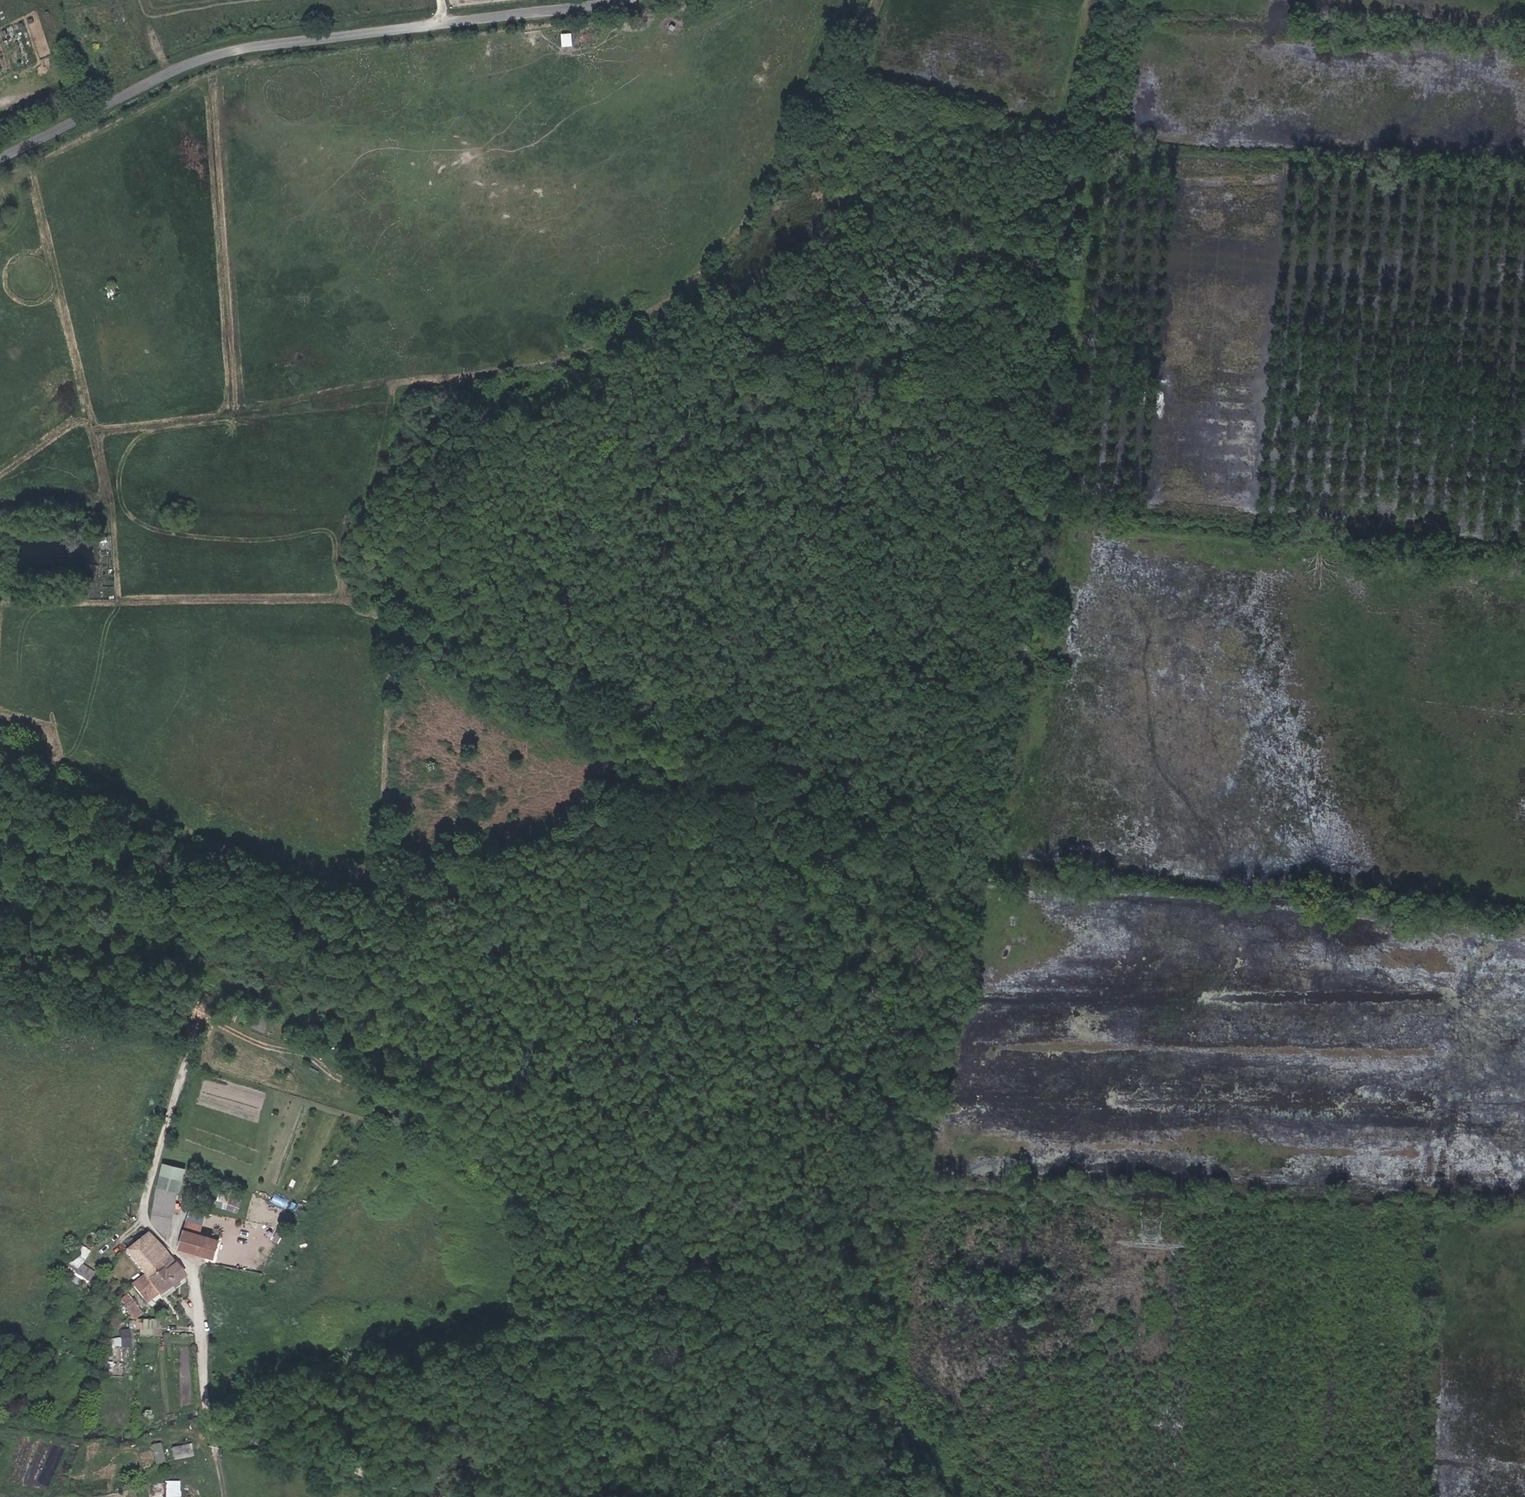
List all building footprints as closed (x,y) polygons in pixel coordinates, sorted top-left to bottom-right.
[(573,31),(562,32),(564,45),(574,44),(573,31)] [(183,1178),(185,1170),(186,1170),(162,1165),(160,1176),(182,1181),(183,1178)] [(182,1183),(182,1181),(160,1176),(157,1187),(178,1192),(179,1192),(182,1183)] [(174,1209),(178,1192),(157,1187),(153,1205),(174,1209)] [(240,1202),(229,1198),(230,1194),(220,1192),(219,1201),(218,1201),(217,1205),(227,1208),(237,1212),(240,1202)] [(169,1240),(174,1209),(153,1205),(151,1221),(168,1240),(169,1240)] [(219,1239),(212,1238),(207,1236),(207,1235),(199,1233),(191,1230),(190,1230),(189,1229),(187,1228),(186,1228),(184,1228),(178,1248),(187,1251),(189,1252),(191,1252),(195,1254),(208,1255),(209,1256),(210,1256),(211,1256),(214,1256),(219,1239)] [(157,1266),(167,1257),(159,1247),(146,1234),(124,1251),(143,1275),(146,1279),(159,1269),(157,1266)] [(80,1264),(88,1252),(79,1246),(66,1268),(75,1273),(80,1264)] [(181,1276),(167,1257),(157,1266),(159,1269),(170,1284),(181,1276)] [(87,1281),(92,1273),(80,1264),(75,1273),(87,1281)] [(145,1302),(170,1284),(159,1269),(146,1279),(143,1275),(132,1284),(145,1302)] [(132,1320),(141,1313),(131,1300),(122,1307),(132,1320)] [(120,1329),(122,1321),(111,1318),(109,1327),(120,1329)] [(142,1329),(142,1320),(129,1322),(129,1325),(128,1325),(128,1330),(139,1329),(142,1329)] [(159,1336),(160,1320),(142,1320),(142,1329),(139,1329),(139,1336),(146,1336),(159,1336)] [(131,1347),(130,1330),(120,1331),(121,1347),(131,1347)] [(55,1368),(64,1352),(58,1349),(51,1365),(55,1368)] [(163,1462),(159,1444),(151,1446),(156,1464),(163,1462)] [(191,1455),(189,1445),(172,1448),(174,1459),(191,1455)] [(177,1483),(164,1483),(164,1496),(177,1496),(177,1483)]
